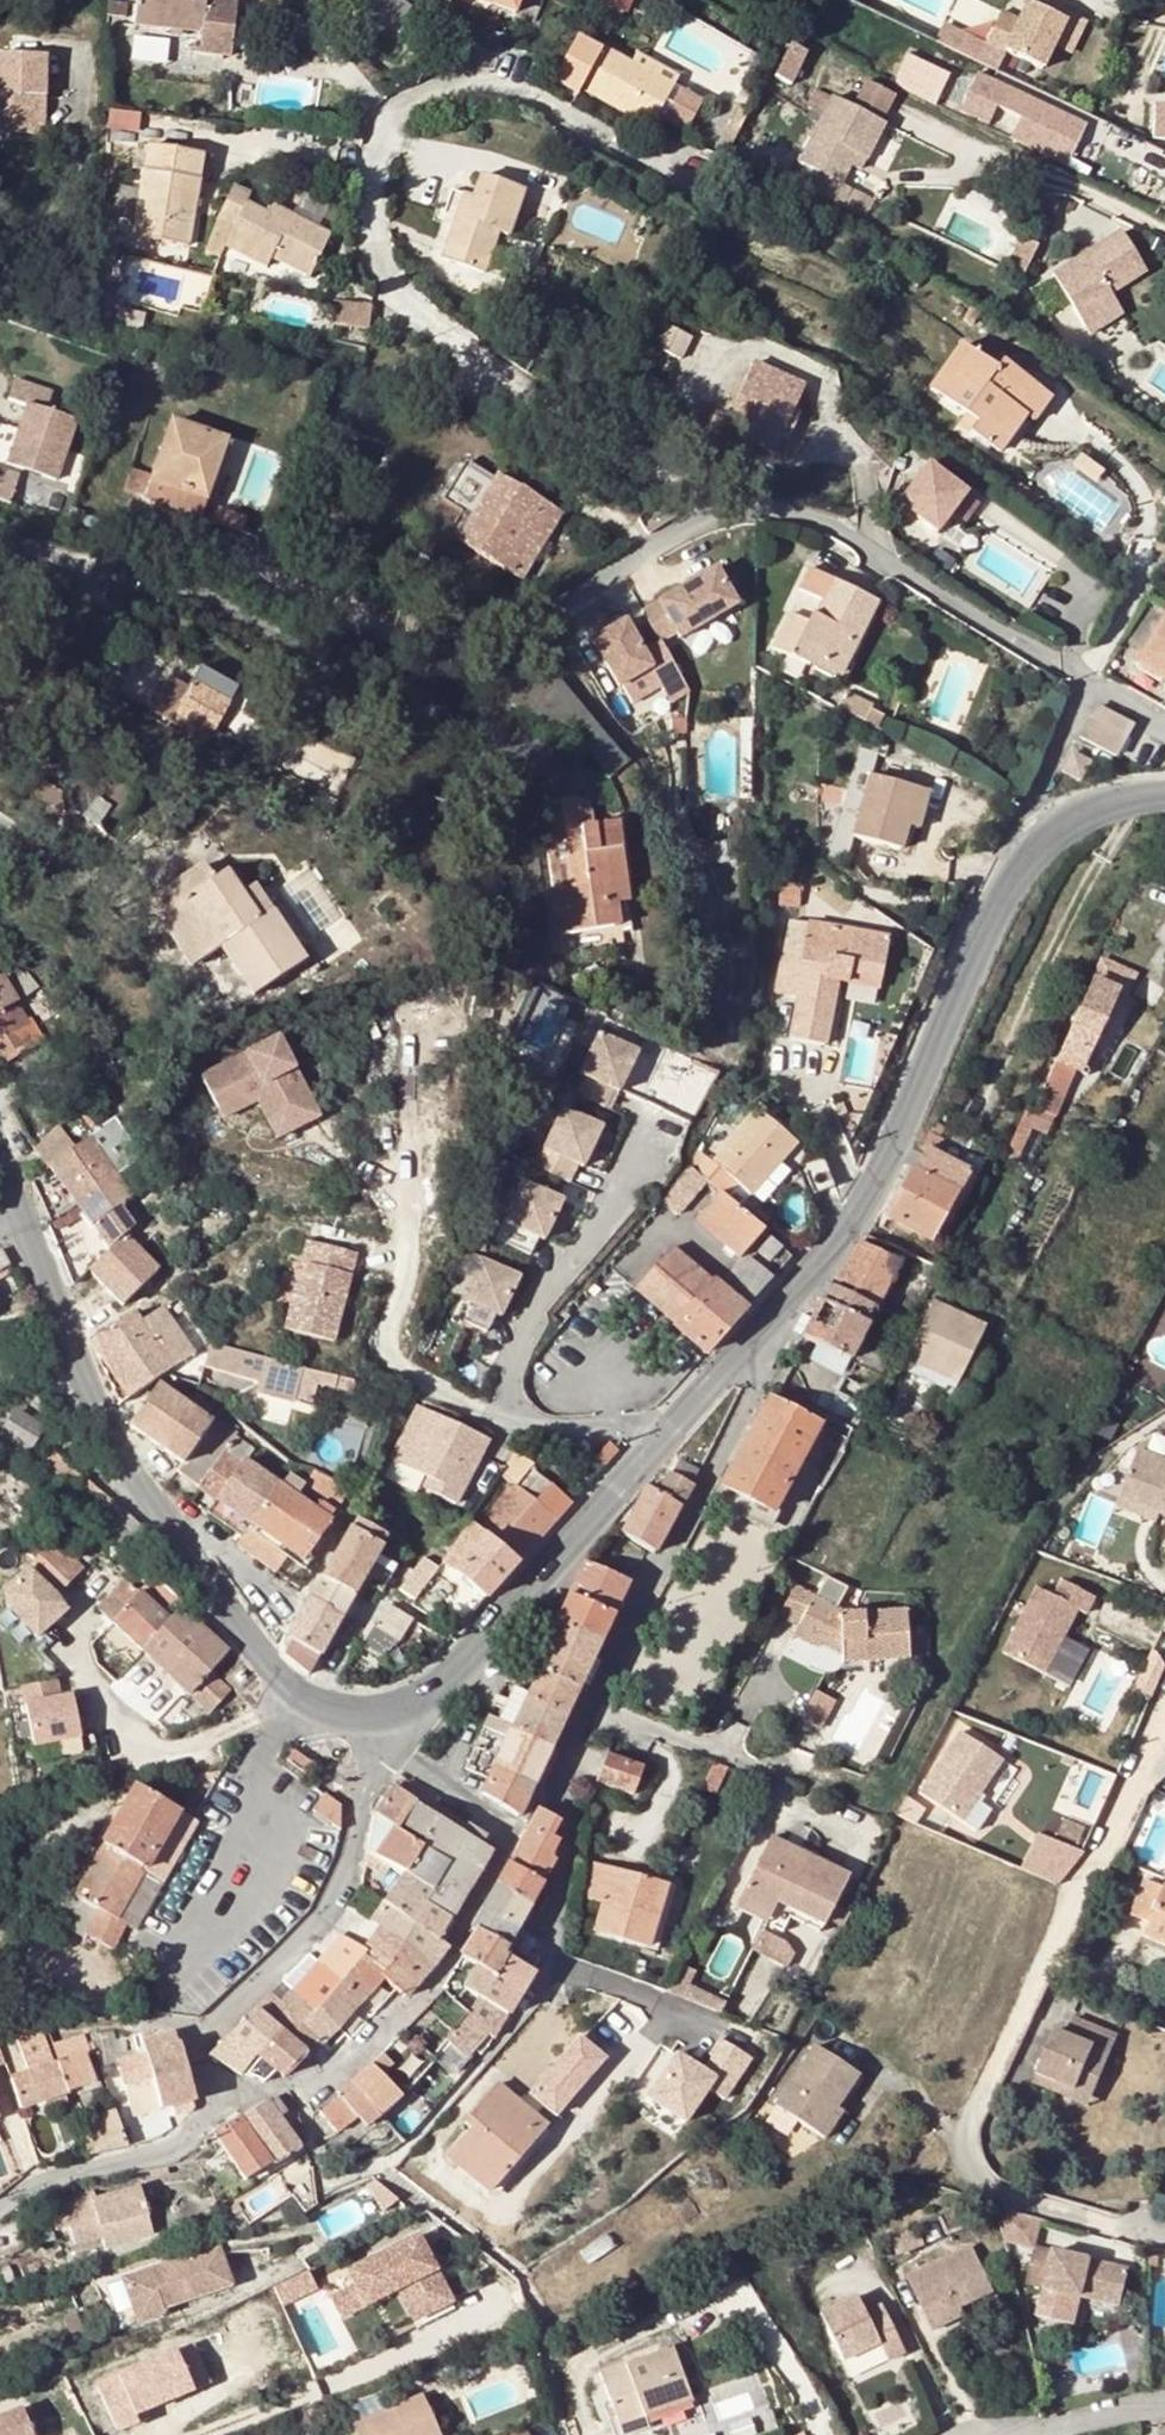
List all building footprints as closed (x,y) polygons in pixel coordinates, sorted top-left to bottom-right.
[(136,26),(203,33),(201,54),(230,56),(234,3),(205,1),(205,0),(138,0),(136,26)] [(536,20),(544,0),(482,0),(536,20)] [(632,11),(637,0),(607,0),(632,11)] [(624,14),(602,3),(597,12),(619,23),(624,14)] [(1051,14),(1026,3),(1017,20),(999,11),(984,44),(1003,53),(1004,51),(1041,67),(1052,43),(1063,20),(1051,14)] [(1054,7),(1051,14),(1063,20),(1052,43),(1068,51),(1083,22),(1054,7)] [(383,50),(387,33),(370,29),(366,47),(383,50)] [(674,86),(632,64),(603,48),(602,51),(580,38),(557,80),(579,93),(582,88),(652,127),(674,86)] [(789,40),(774,72),(791,80),(806,48),(789,40)] [(639,52),(632,64),(674,86),(679,76),(639,52)] [(894,83),(936,103),(949,76),(907,55),(894,83)] [(0,60),(0,136),(36,136),(36,99),(44,99),(44,60),(0,60)] [(895,87),(867,72),(851,103),(879,118),(895,87)] [(1068,133),(1075,118),(1018,91),(1008,112),(1019,118),(1010,139),(1067,166),(1080,140),(1068,133)] [(803,183),(840,202),(849,185),(840,180),(849,162),(854,150),(864,155),(882,120),(879,118),(851,103),(834,94),(800,159),(812,165),(803,183)] [(111,109),(110,125),(140,127),(141,111),(111,109)] [(1087,124),(1075,118),(1068,133),(1080,140),(1087,124)] [(157,172),(146,171),(136,234),(190,244),(200,181),(206,182),(209,158),(160,148),(157,172)] [(858,167),(864,156),(854,150),(849,162),(858,167)] [(481,177),(474,199),(466,222),(457,218),(443,258),(483,272),(497,232),(508,236),(523,191),(481,177)] [(330,235),(292,216),(287,226),(266,216),(245,204),(250,196),(235,186),(220,215),(207,249),(221,257),(227,245),(267,265),(272,256),(310,275),(330,235)] [(466,222),(474,199),(464,195),(457,218),(466,222)] [(272,205),(266,216),(287,226),(292,216),(272,205)] [(1035,246),(1018,237),(1001,269),(1018,277),(1035,246)] [(1149,277),(1125,237),(1057,279),(1088,331),(1122,311),(1114,298),(1149,277)] [(372,305),(334,301),(334,325),(371,327),(372,305)] [(146,314),(120,308),(117,322),(131,325),(143,328),(146,314)] [(1093,339),(1127,319),(1122,311),(1088,331),(1093,339)] [(962,346),(932,390),(977,422),(971,431),(1000,451),(1026,416),(1023,413),(1041,390),(1045,384),(1020,365),(1015,372),(1002,362),(997,370),(962,346)] [(708,437),(737,450),(742,437),(755,443),(775,452),(781,438),(776,434),(787,408),(794,411),(804,386),(756,363),(730,420),(718,414),(708,437)] [(13,455),(62,470),(80,412),(55,404),(60,386),(23,374),(18,394),(31,399),(13,455)] [(1023,413),(1026,416),(1035,423),(1052,398),(1041,390),(1023,413)] [(776,434),(781,438),(790,443),(801,416),(794,411),(787,408),(776,434)] [(226,441),(172,421),(145,497),(201,517),(226,441)] [(742,437),(737,450),(750,456),(755,443),(742,437)] [(1085,452),(1058,484),(1108,524),(1121,508),(1096,488),(1110,472),(1085,452)] [(494,483),(465,466),(436,512),(466,530),(460,541),(520,579),(561,515),(499,476),(494,483)] [(966,495),(928,466),(899,504),(937,533),(966,495)] [(716,567),(643,608),(660,640),(677,630),(680,635),(737,603),(716,567)] [(877,602),(810,568),(799,589),(821,603),(832,608),(826,621),(814,616),(809,625),(790,615),(775,647),(837,679),(877,602)] [(832,608),(821,603),(814,616),(826,621),(832,608)] [(1164,681),(1164,616),(1137,663),(1164,681)] [(624,618),(592,635),(617,683),(650,665),(624,618)] [(214,732),(228,706),(191,685),(188,691),(169,681),(152,711),(171,721),(176,712),(214,732)] [(846,693),(839,709),(863,721),(871,706),(846,693)] [(1134,723),(1100,704),(1081,737),(1115,756),(1134,723)] [(686,718),(672,719),(672,732),(686,732),(686,718)] [(1075,749),(1064,769),(1081,779),(1092,759),(1075,749)] [(293,755),(288,764),(298,768),(308,772),(312,763),(293,755)] [(90,805),(92,810),(88,816),(99,825),(105,817),(112,818),(118,816),(124,813),(128,809),(131,803),(132,794),(131,788),(128,781),(122,776),(114,773),(106,773),(99,776),(93,782),(89,789),(88,797),(90,805)] [(899,849),(906,826),(916,789),(870,775),(853,836),(899,849)] [(698,787),(685,787),(686,810),(699,810),(698,787)] [(917,829),(928,793),(916,789),(906,826),(917,829)] [(588,798),(577,800),(581,828),(592,827),(588,798)] [(581,828),(577,800),(542,804),(548,849),(569,847),(573,886),(553,888),(559,933),(621,925),(617,903),(627,902),(617,825),(592,827),(581,828)] [(569,847),(548,849),(553,888),(573,886),(569,847)] [(177,908),(217,881),(207,864),(150,903),(161,919),(177,908)] [(177,908),(209,958),(225,947),(257,995),(308,962),(275,912),(262,922),(243,897),(227,874),(217,881),(177,908)] [(797,882),(779,881),(779,904),(797,904),(797,882)] [(262,922),(275,912),(258,886),(243,897),(262,922)] [(209,958),(177,908),(161,919),(195,967),(209,958)] [(837,982),(848,984),(850,972),(880,978),(888,940),(809,924),(800,962),(781,957),(774,991),(799,997),(791,1036),(824,1044),(837,982)] [(1127,996),(1135,976),(1102,960),(1059,1055),(1075,1064),(1072,1070),(1081,1073),(1118,992),(1127,996)] [(878,990),(880,978),(850,972),(848,984),(878,990)] [(0,982),(0,1049),(7,1062),(46,1039),(33,1016),(29,1019),(5,979),(0,982)] [(644,1053),(605,1034),(578,1092),(611,1108),(619,1090),(625,1093),(644,1053)] [(279,1042),(202,1083),(220,1114),(264,1090),(289,1138),(321,1121),(279,1042)] [(1051,1137),(1081,1073),(1072,1070),(1055,1062),(1034,1107),(1024,1102),(1002,1148),(1024,1159),(1037,1131),(1051,1137)] [(62,1090),(46,1098),(53,1113),(68,1105),(62,1090)] [(264,1090),(220,1114),(225,1125),(259,1106),(279,1144),(289,1138),(264,1090)] [(608,1128),(569,1109),(542,1166),(575,1182),(583,1165),(589,1167),(608,1128)] [(702,1148),(693,1167),(708,1180),(722,1166),(737,1180),(754,1196),(800,1145),(764,1110),(743,1133),(716,1161),(702,1148)] [(101,1151),(113,1142),(105,1131),(81,1147),(64,1125),(38,1145),(83,1208),(122,1180),(120,1177),(101,1151)] [(925,1150),(886,1218),(929,1241),(954,1196),(959,1196),(971,1173),(939,1154),(945,1140),(941,1139),(946,1129),(937,1125),(925,1150)] [(132,1166),(113,1142),(101,1151),(120,1177),(132,1166)] [(157,1171),(161,1149),(151,1148),(146,1169),(157,1171)] [(722,1166),(708,1180),(724,1194),(737,1180),(722,1166)] [(681,1212),(708,1180),(693,1167),(683,1178),(666,1197),(681,1212)] [(122,1180),(83,1208),(107,1244),(113,1252),(128,1237),(139,1227),(124,1206),(134,1199),(122,1180)] [(568,1201),(529,1183),(503,1239),(536,1255),(544,1238),(550,1240),(568,1201)] [(742,1256),(766,1232),(724,1194),(700,1220),(742,1256)] [(97,1267),(93,1270),(128,1304),(160,1271),(128,1237),(113,1252),(97,1267)] [(786,1249),(774,1238),(762,1252),(773,1264),(786,1249)] [(63,1251),(77,1285),(93,1270),(97,1267),(85,1241),(63,1251)] [(357,1252),(308,1242),(303,1266),(309,1267),(303,1292),(297,1291),(288,1332),(338,1343),(357,1252)] [(903,1265),(862,1243),(839,1289),(879,1311),(903,1265)] [(676,1248),(640,1289),(680,1325),(681,1329),(709,1354),(748,1311),(733,1297),(719,1283),(716,1285),(676,1248)] [(4,1249),(0,1251),(0,1271),(11,1266),(4,1249)] [(525,1278),(486,1258),(458,1316),(492,1332),(500,1315),(506,1317),(525,1278)] [(753,1306),(776,1280),(751,1258),(728,1283),(753,1306)] [(833,1287),(824,1302),(806,1337),(853,1362),(861,1347),(879,1311),(839,1289),(833,1287)] [(182,1298),(168,1308),(188,1339),(202,1328),(182,1298)] [(983,1330),(933,1305),(907,1355),(912,1358),(958,1381),(983,1330)] [(144,1324),(138,1315),(98,1340),(133,1398),(169,1374),(198,1355),(188,1339),(168,1308),(144,1324)] [(22,1326),(25,1333),(36,1327),(33,1320),(22,1326)] [(122,1405),(133,1398),(98,1340),(93,1343),(98,1358),(122,1405)] [(215,1347),(208,1370),(265,1383),(264,1393),(297,1402),(306,1369),(286,1364),(215,1347)] [(861,1347),(853,1362),(880,1377),(889,1361),(861,1347)] [(958,1381),(912,1358),(907,1369),(952,1392),(958,1381)] [(837,1393),(864,1408),(872,1393),(844,1378),(837,1393)] [(182,1400),(161,1385),(132,1425),(186,1463),(214,1423),(199,1412),(212,1390),(192,1384),(182,1400)] [(854,1427),(862,1412),(833,1396),(827,1411),(854,1427)] [(723,1487),(769,1513),(817,1426),(770,1399),(723,1487)] [(233,1435),(235,1432),(244,1421),(226,1406),(214,1423),(233,1435)] [(396,1459),(432,1476),(442,1482),(437,1492),(459,1504),(491,1441),(423,1406),(396,1459)] [(18,1471),(47,1428),(20,1411),(6,1433),(0,1430),(0,1460),(18,1471)] [(180,1471),(202,1487),(240,1436),(235,1432),(233,1435),(214,1423),(186,1463),(180,1471)] [(202,1487),(224,1503),(255,1526),(283,1485),(249,1463),(257,1449),(240,1436),(202,1487)] [(595,1457),(605,1466),(619,1451),(609,1441),(595,1457)] [(1116,1498),(1156,1514),(1164,1518),(1164,1463),(1135,1451),(1116,1498)] [(522,1483),(536,1469),(541,1466),(538,1465),(536,1463),(530,1466),(519,1454),(505,1476),(518,1486),(522,1483)] [(682,1460),(674,1474),(694,1485),(701,1471),(682,1460)] [(351,1489),(318,1471),(307,1491),(340,1510),(351,1489)] [(679,1514),(694,1485),(674,1474),(664,1493),(651,1487),(626,1533),(649,1546),(659,1551),(679,1514)] [(427,1486),(437,1492),(442,1482),(432,1476),(427,1486)] [(539,1500),(522,1483),(518,1486),(482,1529),(474,1522),(447,1563),(487,1601),(497,1590),(575,1504),(553,1485),(552,1485),(539,1500)] [(334,1522),(283,1485),(255,1526),(247,1537),(244,1542),(242,1544),(280,1572),(294,1553),(306,1562),(334,1522)] [(769,1513),(723,1487),(715,1501),(764,1527),(769,1513)] [(1116,1498),(1113,1506),(1152,1522),(1156,1514),(1116,1498)] [(255,1526),(224,1503),(216,1516),(247,1537),(255,1526)] [(383,1543),(388,1536),(361,1520),(356,1529),(327,1578),(357,1596),(365,1580),(386,1591),(399,1566),(380,1554),(386,1545),(383,1543)] [(57,1541),(32,1568),(59,1594),(84,1567),(57,1541)] [(134,1554),(131,1551),(120,1562),(132,1573),(142,1562),(134,1554)] [(416,1596),(438,1566),(426,1557),(404,1587),(416,1596)] [(587,1564),(561,1622),(604,1643),(616,1616),(608,1612),(624,1581),(587,1564)] [(59,1594),(32,1568),(8,1590),(10,1603),(39,1635),(69,1608),(59,1594)] [(182,1610),(187,1603),(158,1576),(141,1592),(128,1579),(102,1607),(213,1712),(233,1691),(212,1671),(228,1653),(182,1610)] [(342,1621),(357,1596),(327,1578),(315,1597),(311,1604),(342,1621)] [(1034,1587),(999,1651),(1039,1673),(1073,1608),(1081,1613),(1090,1597),(1059,1580),(1050,1596),(1034,1587)] [(616,1616),(631,1584),(624,1581),(608,1612),(616,1616)] [(779,1617),(797,1627),(812,1598),(794,1588),(779,1617)] [(907,1661),(904,1611),(843,1615),(812,1598),(797,1627),(792,1637),(815,1650),(823,1645),(828,1632),(839,1639),(840,1653),(841,1664),(907,1661)] [(312,1674),(342,1621),(311,1604),(292,1637),(296,1640),(288,1656),(312,1674)] [(386,1617),(387,1618),(404,1629),(411,1617),(406,1614),(392,1606),(386,1617)] [(375,1631),(366,1647),(384,1659),(404,1629),(387,1618),(375,1631)] [(538,1669),(543,1672),(582,1690),(604,1643),(561,1622),(538,1669)] [(828,1632),(823,1645),(840,1653),(839,1639),(828,1632)] [(555,1747),(582,1690),(543,1672),(531,1696),(515,1731),(554,1750),(555,1747)] [(58,1680),(23,1687),(35,1747),(82,1737),(73,1696),(61,1699),(58,1680)] [(515,1731),(531,1696),(517,1689),(501,1724),(515,1731)] [(817,1690),(802,1719),(820,1728),(834,1699),(817,1690)] [(511,1741),(515,1731),(501,1724),(499,1722),(494,1733),(511,1741)] [(967,1725),(924,1787),(967,1817),(1009,1756),(967,1725)] [(539,1780),(554,1750),(515,1731),(511,1741),(494,1733),(485,1729),(466,1770),(491,1782),(486,1793),(522,1818),(539,1780)] [(555,1747),(554,1750),(539,1780),(547,1784),(562,1752),(555,1747)] [(294,1749),(286,1760),(307,1776),(314,1766),(316,1764),(294,1749)] [(606,1755),(595,1782),(633,1796),(642,1769),(606,1755)] [(715,1794),(726,1768),(712,1763),(702,1789),(715,1794)] [(137,1787),(77,1898),(119,1921),(180,1812),(137,1787)] [(493,1851),(487,1846),(457,1827),(394,1788),(377,1813),(399,1829),(450,1864),(456,1856),(482,1870),(493,1851)] [(325,1793),(312,1812),(342,1829),(340,1804),(325,1793)] [(557,1821),(539,1808),(509,1863),(541,1881),(553,1860),(549,1857),(556,1841),(550,1836),(557,1821)] [(399,1829),(377,1813),(370,1853),(394,1868),(407,1876),(420,1884),(428,1873),(441,1881),(450,1864),(399,1829)] [(464,1816),(457,1827),(487,1846),(493,1836),(464,1816)] [(1085,1848),(1042,1830),(1025,1871),(1038,1876),(1068,1889),(1085,1848)] [(771,1837),(741,1900),(774,1915),(779,1904),(826,1925),(850,1873),(771,1837)] [(394,1868),(370,1853),(368,1865),(387,1877),(394,1868)] [(481,1873),(482,1870),(456,1856),(450,1864),(441,1881),(440,1883),(466,1899),(481,1873)] [(541,1881),(509,1863),(482,1909),(514,1928),(541,1881)] [(648,1949),(655,1922),(648,1919),(655,1885),(592,1866),(584,1900),(600,1905),(593,1932),(648,1949)] [(420,1884),(407,1876),(386,1904),(441,1940),(466,1899),(440,1883),(441,1881),(428,1873),(420,1884)] [(1149,1924),(1164,1887),(1144,1879),(1130,1917),(1149,1924)] [(665,1887),(655,1885),(648,1919),(655,1922),(665,1887)] [(1164,1887),(1149,1924),(1143,1941),(1164,1950),(1164,1887)] [(77,1898),(72,1907),(62,1925),(86,1939),(89,1935),(114,1949),(128,1926),(119,1921),(77,1898)] [(774,1915),(741,1900),(738,1908),(771,1923),(774,1915)] [(373,1922),(382,1929),(385,1931),(434,1968),(451,1948),(441,1940),(386,1904),(373,1922)] [(779,1904),(774,1915),(821,1937),(826,1925),(779,1904)] [(478,1931),(476,1933),(503,1950),(508,1940),(514,1928),(482,1909),(473,1927),(478,1931)] [(426,1977),(434,1968),(385,1931),(382,1929),(366,1950),(369,1952),(364,1959),(386,1976),(385,1979),(399,1991),(408,1998),(426,1977)] [(503,1950),(476,1933),(462,1958),(476,1966),(495,1979),(507,1956),(501,1952),(503,1950)] [(344,1983),(364,1959),(369,1952),(366,1950),(345,1936),(320,1962),(344,1983)] [(0,1945),(0,1967),(3,1969),(19,1949),(5,1939),(0,1945)] [(284,1981),(295,1991),(320,1962),(310,1953),(293,1972),(284,1981)] [(509,2015),(533,1972),(507,1956),(495,1979),(476,1966),(465,1988),(486,2002),(509,2015)] [(339,2028),(385,1979),(386,1976),(364,1959),(344,1983),(319,2013),(339,2028)] [(320,1962),(295,1991),(319,2013),(344,1983),(320,1962)] [(700,1977),(686,1971),(674,1995),(729,2015),(732,2007),(694,1991),(700,1977)] [(246,2075),(260,2059),(284,2033),(306,2055),(310,2059),(325,2043),(307,2027),(319,2013),(295,1991),(283,2003),(272,1994),(260,2007),(212,2058),(246,2075)] [(325,2043),(339,2028),(319,2013),(307,2027),(325,2043)] [(491,2032),(474,2016),(452,2041),(467,2057),(491,2032)] [(1072,2017),(1065,2035),(1086,2042),(1094,2025),(1072,2017)] [(1068,2088),(1064,2097),(1093,2107),(1118,2033),(1094,2025),(1086,2042),(1094,2045),(1075,2091),(1068,2088)] [(1053,2031),(1038,2076),(1068,2088),(1086,2042),(1065,2035),(1053,2031)] [(137,2116),(174,2107),(194,2101),(196,2101),(196,2096),(182,2045),(180,2046),(177,2033),(145,2042),(146,2049),(138,2051),(135,2038),(118,2042),(115,2033),(94,2035),(104,2067),(122,2062),(137,2116)] [(249,2076),(266,2085),(277,2071),(286,2077),(306,2055),(284,2033),(260,2059),(263,2061),(249,2076)] [(30,2075),(14,2081),(24,2110),(95,2085),(85,2057),(92,2054),(86,2037),(55,2048),(51,2035),(15,2034),(30,2075)] [(144,2036),(135,2038),(138,2051),(146,2049),(145,2042),(144,2036)] [(756,2056),(723,2038),(705,2067),(684,2054),(671,2076),(663,2072),(649,2096),(692,2121),(713,2085),(730,2095),(756,2056)] [(0,2042),(0,2068),(8,2065),(0,2042)] [(1094,2045),(1086,2042),(1068,2088),(1075,2091),(1094,2045)] [(526,2092),(551,2115),(591,2069),(565,2048),(526,2092)] [(394,2066),(383,2054),(373,2063),(383,2075),(394,2066)] [(834,2113),(840,2118),(864,2088),(824,2054),(777,2110),(812,2139),(834,2113)] [(383,2117),(404,2098),(383,2075),(373,2063),(359,2077),(354,2082),(356,2085),(375,2107),(383,2117)] [(1068,2088),(1038,2076),(1034,2086),(1064,2097),(1068,2088)] [(375,2107),(356,2085),(344,2095),(344,2097),(323,2113),(339,2135),(375,2107)] [(517,2122),(525,2112),(495,2087),(462,2125),(468,2132),(444,2158),(487,2195),(535,2138),(517,2122)] [(288,2114),(279,2098),(272,2103),(282,2118),(288,2114)] [(176,2115),(190,2112),(196,2107),(194,2101),(174,2107),(176,2115)] [(251,2179),(308,2143),(303,2129),(294,2135),(282,2118),(272,2103),(271,2101),(245,2117),(225,2130),(234,2146),(228,2151),(247,2181),(251,2179)] [(121,2120),(118,2111),(90,2121),(101,2153),(111,2151),(125,2147),(129,2146),(121,2120)] [(543,2129),(525,2112),(517,2122),(535,2138),(543,2129)] [(834,2113),(812,2139),(824,2149),(845,2123),(840,2118),(834,2113)] [(218,2135),(228,2151),(234,2146),(225,2130),(218,2135)] [(142,2185),(113,2193),(144,2236),(155,2233),(142,2185)] [(307,2214),(320,2204),(307,2186),(294,2196),(307,2214)] [(88,2220),(70,2225),(75,2244),(103,2237),(106,2247),(144,2236),(113,2193),(96,2197),(98,2205),(85,2208),(88,2220)] [(58,2228),(70,2225),(88,2220),(85,2208),(98,2205),(96,2197),(52,2210),(58,2228)] [(1039,2248),(1045,2217),(1008,2209),(1002,2240),(1039,2248)] [(422,2237),(352,2271),(359,2286),(375,2279),(384,2298),(408,2287),(424,2318),(454,2303),(422,2237)] [(231,2283),(217,2246),(106,2289),(112,2302),(129,2295),(141,2326),(164,2317),(162,2311),(231,2283)] [(1043,2289),(1040,2307),(1058,2311),(1063,2293),(1075,2296),(1120,2308),(1129,2270),(1035,2247),(1030,2269),(1032,2287),(1043,2289)] [(907,2280),(933,2335),(965,2319),(960,2307),(994,2292),(972,2248),(907,2280)] [(0,2270),(0,2277),(4,2286),(26,2276),(19,2262),(0,2270)] [(315,2273),(279,2288),(286,2306),(321,2291),(315,2273)] [(375,2279),(334,2299),(343,2319),(384,2298),(375,2279)] [(408,2287),(401,2290),(417,2322),(424,2318),(408,2287)] [(1063,2293),(1058,2311),(1070,2314),(1075,2296),(1063,2293)] [(123,2332),(141,2326),(129,2295),(112,2302),(123,2332)] [(814,2318),(839,2370),(876,2351),(851,2300),(814,2318)] [(670,2349),(604,2374),(599,2375),(620,2434),(632,2434),(646,2429),(644,2420),(689,2403),(670,2349)] [(176,2351),(97,2385),(118,2433),(133,2426),(129,2419),(194,2391),(176,2351)] [(356,2424),(360,2434),(444,2434),(429,2397),(356,2424)] [(0,2418),(0,2434),(33,2434),(23,2410),(0,2418)]
